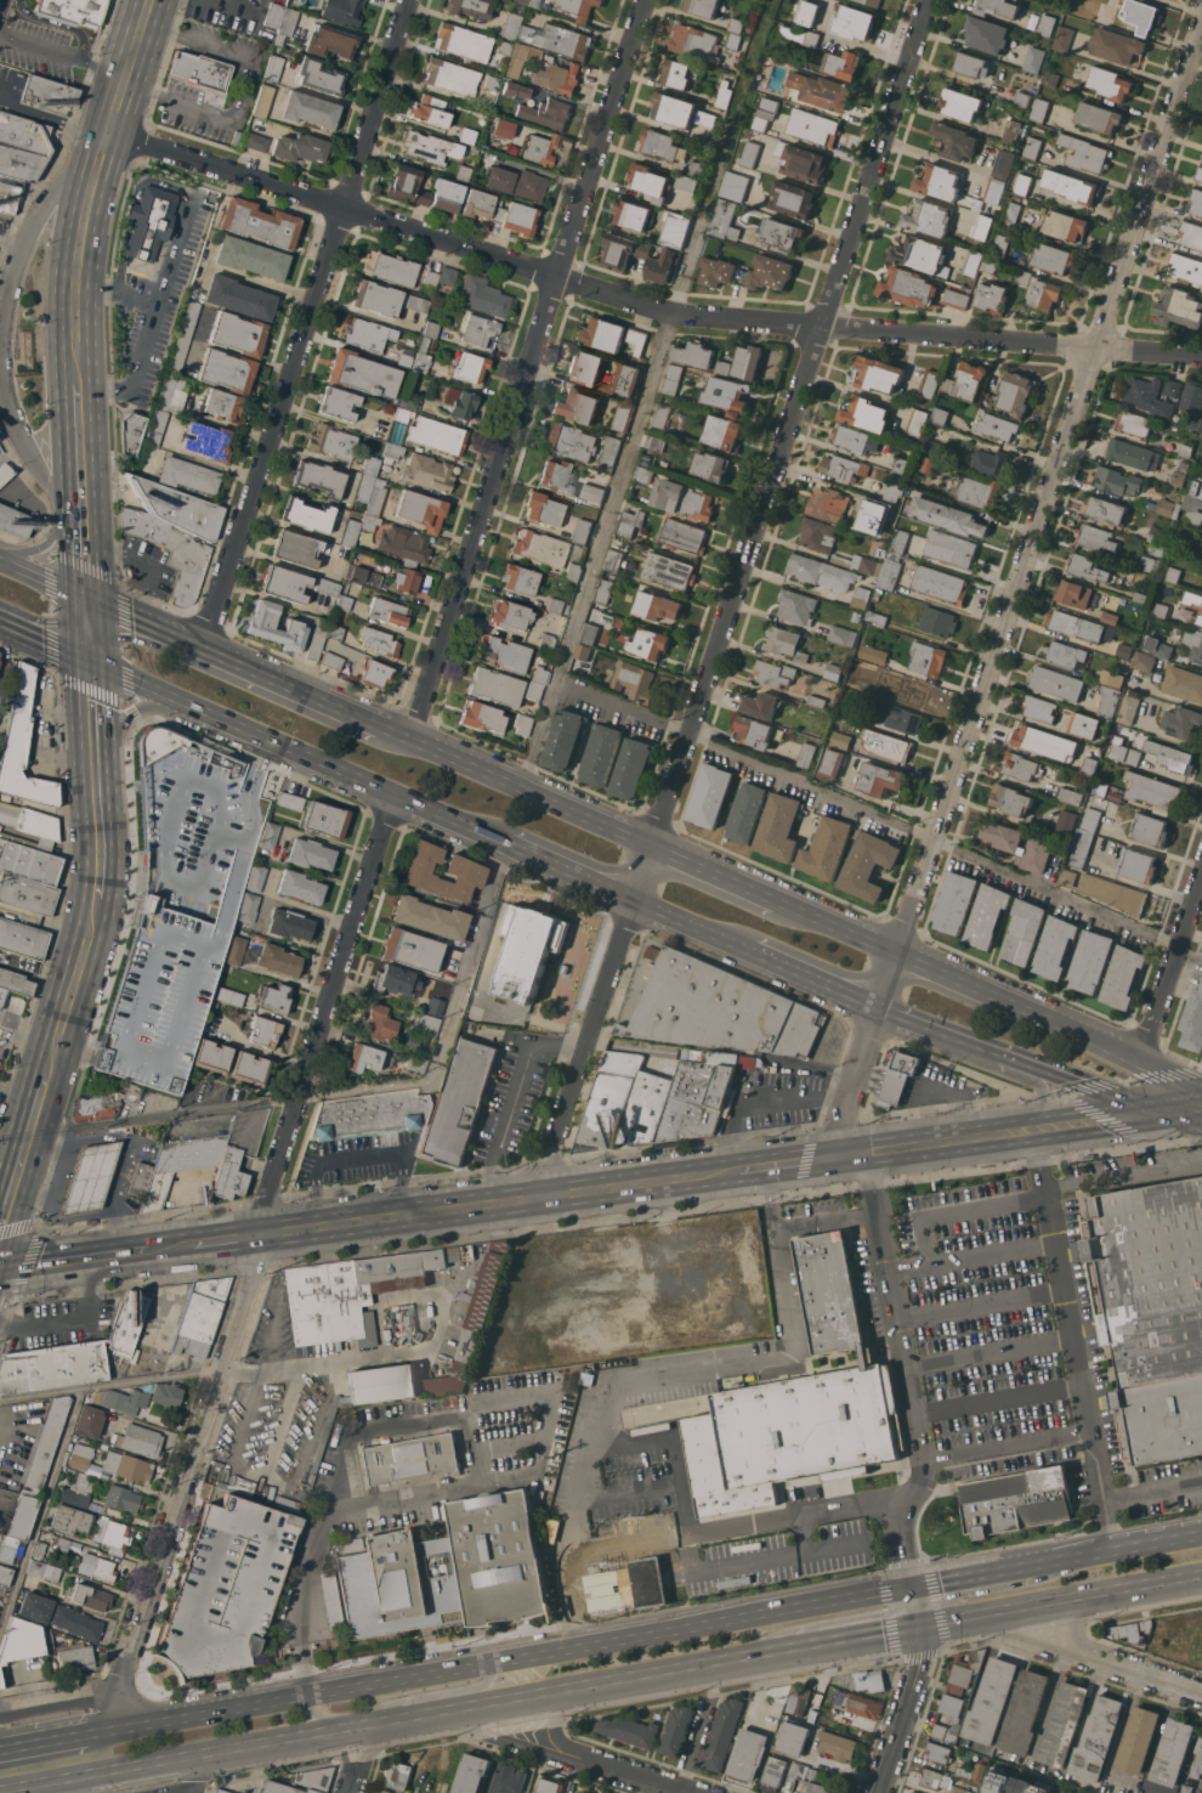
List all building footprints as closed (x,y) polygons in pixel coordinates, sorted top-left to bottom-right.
[(34,15),(74,27),(75,23),(96,29),(105,0),(39,0),(34,15)] [(314,1),(315,0),(361,0),(364,1),(362,9),(359,7),(357,15),(361,16),(357,27),(347,24),(347,26),(319,16),(323,4),(314,1)] [(446,2),(446,0),(492,0),(488,9),(489,10),(488,15),(491,16),(489,21),(487,19),(486,21),(475,17),(475,18),(472,19),(470,18),(469,16),(460,15),(459,18),(447,15),(449,4),(446,2)] [(526,6),(527,0),(543,0),(539,10),(526,6)] [(557,4),(558,0),(604,0),(602,6),(594,4),(588,26),(577,22),(579,15),(571,11),(569,12),(566,11),(566,10),(562,9),(560,9),(561,6),(562,6),(563,5),(557,4)] [(681,9),(684,0),(720,0),(714,19),(681,9)] [(798,16),(802,0),(806,0),(820,5),(815,21),(813,26),(795,21),(798,16)] [(976,4),(977,0),(1017,0),(1016,4),(1020,5),(1017,12),(1022,13),(1020,17),(1016,16),(1015,18),(988,11),(987,15),(975,11),(977,5),(976,4)] [(1121,18),(1126,0),(1138,0),(1160,7),(1157,12),(1163,13),(1160,23),(1155,22),(1152,30),(1151,30),(1149,39),(1141,36),(1141,35),(1139,34),(1138,35),(1135,34),(1136,32),(1138,32),(1140,24),(1121,18)] [(277,29),(263,24),(270,2),(284,7),(277,29)] [(869,39),(869,40),(857,36),(857,39),(832,30),(838,15),(841,16),(845,5),(872,13),(872,12),(878,13),(869,39)] [(297,12),(289,36),(276,33),(277,29),(284,7),(297,12)] [(499,36),(506,12),(521,17),(518,24),(518,26),(515,38),(514,41),(499,36)] [(1043,13),(1056,17),(1050,36),(1037,33),(1043,13)] [(1009,27),(1005,38),(1009,39),(1005,49),(1003,47),(1000,55),(968,44),(970,36),(966,35),(969,28),(966,27),(970,15),(1009,27)] [(744,21),(741,34),(726,29),(731,17),(744,21)] [(493,38),(484,64),(432,47),(440,22),(493,38)] [(518,26),(532,29),(532,28),(544,32),(548,22),(594,36),(585,61),(515,38),(518,26)] [(716,34),(718,36),(715,44),(719,45),(716,56),(720,57),(718,63),(708,61),(708,62),(668,49),(671,36),(673,38),(677,22),(716,34)] [(358,38),(355,47),(353,46),(348,58),(350,60),(350,61),(348,61),(347,61),(346,60),(334,56),(335,53),(325,50),(323,57),(304,51),(310,32),(313,33),(317,24),(358,38)] [(1061,24),(1075,29),(1067,52),(1054,47),(1061,24)] [(1146,41),(1145,45),(1146,46),(1145,50),(1144,50),(1143,53),(1136,52),(1132,64),(1128,63),(1128,66),(1092,53),(1093,46),(1090,45),(1093,35),(1096,36),(1100,26),(1146,41)] [(821,34),(816,49),(803,44),(809,29),(821,34)] [(742,35),(737,51),(724,47),(728,32),(742,35)] [(511,44),(508,57),(495,52),(499,40),(511,44)] [(540,51),(537,63),(521,60),(521,62),(522,62),(516,79),(515,79),(515,80),(503,77),(514,43),(540,51)] [(1031,45),(1047,51),(1043,61),(1048,63),(1045,69),(1041,67),(1038,74),(1033,72),(1022,68),(1031,45)] [(828,51),(844,56),(846,49),(854,51),(855,50),(863,52),(856,74),(854,81),(839,77),(839,75),(822,69),(823,63),(828,51)] [(991,60),(990,63),(994,64),(992,68),(990,67),(987,78),(983,77),(982,78),(980,77),(980,78),(956,69),(959,57),(957,57),(958,50),(991,60)] [(232,64),(223,95),(186,83),(187,79),(168,73),(175,51),(194,57),(195,53),(232,64)] [(274,83),(262,79),(270,55),(283,58),(274,83)] [(322,61),(319,68),(329,72),(330,69),(342,73),(344,72),(345,73),(345,74),(345,75),(344,75),(340,87),(342,89),(339,98),(297,84),(300,75),(296,74),(302,55),(322,61)] [(481,73),(478,81),(477,81),(474,90),(475,91),(472,100),(421,83),(430,56),(481,73)] [(697,66),(693,77),(692,77),(687,90),(663,83),(667,74),(663,73),(667,62),(664,62),(665,56),(697,66)] [(543,70),(544,68),(550,69),(549,68),(550,63),(571,69),(573,61),(582,63),(579,72),(577,78),(573,77),(571,84),(577,85),(573,96),(560,92),(559,94),(552,91),(554,90),(545,86),(544,87),(529,83),(534,68),(543,70)] [(1124,74),(1123,78),(1134,81),(1130,92),(1132,92),(1129,97),(1126,96),(1123,103),(1110,98),(1111,96),(1099,92),(1099,90),(1087,86),(1094,64),(1124,74)] [(1028,83),(1027,84),(1011,79),(1016,67),(1022,68),(1033,72),(1033,73),(1043,77),(1039,86),(1028,83)] [(846,112),(845,112),(845,113),(801,98),(800,97),(800,96),(803,90),(796,87),(796,86),(787,84),(792,68),(795,69),(795,70),(821,79),(822,75),(854,86),(854,87),(851,96),(850,96),(849,103),(846,111),(846,112)] [(1060,75),(1055,87),(1042,83),(1045,70),(1060,75)] [(488,73),(501,78),(497,92),(483,87),(488,73)] [(74,89),(28,75),(19,98),(34,103),(70,101),(74,89)] [(736,81),(727,109),(714,106),(722,78),(736,81)] [(528,86),(523,100),(510,95),(515,81),(528,86)] [(262,118),(250,114),(260,84),(272,87),(262,118)] [(983,98),(983,100),(986,100),(985,104),(982,103),(980,111),(977,109),(973,123),(962,119),(962,120),(954,118),(954,117),(943,113),(946,106),(941,104),(947,86),(983,98)] [(340,107),(331,131),(330,131),(329,134),(323,131),(323,129),(319,128),(319,126),(301,120),(301,123),(295,120),(295,123),(279,118),(288,90),(340,107)] [(697,103),(694,109),(688,129),(654,118),(657,109),(652,107),(657,90),(697,103)] [(1026,107),(1015,103),(1019,91),(1031,95),(1026,107)] [(432,97),(446,102),(443,107),(452,109),(447,129),(409,117),(410,113),(408,113),(409,108),(413,109),(415,101),(419,102),(421,94),(432,97)] [(528,107),(532,100),(539,102),(539,101),(544,102),(546,96),(572,104),(569,111),(572,112),(569,120),(565,118),(560,132),(548,129),(549,128),(514,115),(517,103),(528,107)] [(1050,101),(1043,123),(1030,118),(1037,97),(1050,101)] [(1123,113),(1121,124),(1116,123),(1116,125),(1117,125),(1115,132),(1113,131),(1112,135),(1102,131),(1102,130),(1100,129),(1099,131),(1093,130),(1094,128),(1076,121),(1083,101),(1123,113)] [(827,143),(827,146),(787,132),(787,131),(795,107),(840,121),(837,134),(830,132),(827,143)] [(713,128),(693,121),(696,115),(693,114),(694,109),(697,111),(698,108),(718,115),(713,128)] [(47,158),(0,142),(0,110),(50,126),(46,140),(51,151),(47,158)] [(755,120),(756,115),(770,119),(767,124),(765,132),(752,128),(755,120)] [(491,134),(495,118),(514,124),(509,140),(491,134)] [(1009,118),(1021,123),(1014,145),(1002,140),(1009,118)] [(969,131),(968,134),(979,137),(973,157),(965,154),(963,162),(941,154),(946,138),(930,132),(935,120),(969,131)] [(642,140),(646,128),(675,136),(673,145),(680,146),(679,147),(686,148),(682,160),(676,158),(675,162),(665,159),(665,157),(657,154),(657,155),(635,149),(639,138),(642,140)] [(419,134),(426,136),(426,135),(450,142),(448,152),(443,149),(442,153),(444,154),(442,162),(444,163),(443,168),(423,162),(423,159),(415,157),(414,158),(404,154),(406,149),(402,148),(401,147),(401,146),(401,143),(402,142),(403,141),(404,141),(408,130),(419,134)] [(263,153),(242,146),(246,131),(268,138),(263,153)] [(1089,141),(1089,143),(1112,151),(1110,155),(1107,154),(1105,163),(1107,163),(1106,169),(1101,166),(1101,168),(1102,168),(1101,174),(1081,168),(1081,169),(1064,163),(1067,152),(1073,154),(1075,149),(1055,142),(1059,131),(1089,141)] [(549,141),(551,132),(560,135),(556,143),(554,149),(551,148),(549,155),(554,157),(550,168),(521,158),(529,134),(549,141)] [(294,140),(295,134),(302,136),(302,134),(329,142),(322,163),(318,162),(318,163),(312,160),(311,163),(296,157),(294,163),(270,154),(274,138),(277,138),(278,135),(294,140)] [(1036,160),(1022,155),(1030,135),(1042,140),(1036,160)] [(753,169),(739,164),(736,163),(738,155),(742,157),(748,140),(761,145),(753,169)] [(782,169),(786,160),(783,159),(784,157),(773,153),(778,140),(826,155),(823,164),(827,165),(823,175),(826,175),(823,182),(821,181),(821,185),(782,171),(782,169)] [(32,183),(0,175),(0,146),(47,158),(32,183)] [(1000,148),(1015,153),(1007,180),(991,175),(1000,148)] [(704,164),(701,177),(687,172),(691,159),(704,164)] [(652,166),(651,171),(670,177),(668,182),(673,183),(671,190),(669,188),(668,191),(665,191),(664,196),(667,196),(664,205),(653,202),(656,196),(645,192),(646,192),(635,188),(637,179),(631,177),(636,162),(652,166)] [(959,171),(958,174),(959,175),(959,176),(963,177),(960,185),(957,183),(956,186),(959,187),(957,192),(959,192),(959,194),(959,196),(958,198),(956,200),(954,199),(954,202),(930,193),(930,194),(912,188),(915,176),(925,179),(928,169),(926,169),(929,162),(959,171)] [(415,192),(413,191),(410,202),(393,197),(393,199),(384,197),(386,188),(391,190),(395,177),(391,176),(395,163),(420,171),(415,192)] [(471,169),(467,183),(454,180),(459,164),(471,169)] [(489,165),(516,174),(515,176),(518,177),(521,169),(533,172),(533,174),(548,179),(545,186),(540,204),(483,187),(489,165)] [(1101,186),(1099,194),(1095,193),(1092,207),(1079,202),(1081,202),(1067,198),(1068,196),(1056,191),(1056,190),(1042,185),(1048,168),(1101,186)] [(726,170),(750,177),(744,196),(742,202),(719,194),(726,170)] [(1019,172),(1033,177),(1027,197),(1013,192),(1019,172)] [(698,180),(693,193),(674,187),(679,174),(698,180)] [(1005,182),(997,207),(982,202),(991,176),(1005,182)] [(464,187),(455,215),(429,207),(430,204),(435,190),(432,188),(435,177),(464,187)] [(772,199),(776,199),(777,196),(772,193),(777,179),(816,191),(813,202),(815,203),(810,217),(809,220),(770,207),(771,204),(772,199)] [(13,216),(0,212),(0,183),(23,188),(19,202),(17,202),(13,216)] [(125,254),(134,230),(130,228),(132,221),(129,219),(123,217),(127,202),(132,204),(137,205),(144,185),(180,196),(174,215),(175,215),(166,242),(159,239),(152,262),(125,254)] [(1194,187),(1201,190),(1201,216),(1185,210),(1187,202),(1189,203),(1191,196),(1187,196),(1190,188),(1194,190),(1194,187)] [(460,215),(469,188),(494,197),(487,219),(486,220),(482,219),(482,217),(481,221),(477,220),(478,216),(472,214),(471,217),(460,215)] [(427,208),(414,203),(419,190),(431,193),(427,208)] [(263,243),(263,241),(245,234),(244,237),(217,228),(227,198),(231,196),(254,204),(255,203),(259,204),(256,211),(268,215),(271,209),(299,219),(300,221),(300,222),(301,224),(299,231),(297,230),(294,241),(295,241),(293,249),(291,248),(290,251),(263,243)] [(741,233),(738,241),(726,237),(726,238),(709,232),(711,224),(720,197),(738,203),(730,225),(742,228),(741,233)] [(914,215),(917,205),(915,205),(918,197),(928,199),(928,200),(942,205),(949,208),(948,210),(949,211),(948,214),(952,216),(947,228),(947,230),(947,232),(947,233),(945,236),(943,238),(919,230),(919,231),(900,224),(905,211),(914,215)] [(652,208),(645,231),(616,222),(618,215),(614,215),(620,198),(652,208)] [(1009,200),(1021,204),(1013,230),(1000,225),(1009,200)] [(510,202),(537,210),(538,213),(535,221),(533,220),(532,225),(534,225),(529,239),(517,236),(517,233),(500,227),(501,225),(506,213),(510,202)] [(501,225),(489,221),(494,207),(505,210),(505,211),(506,213),(501,225)] [(1042,231),(1045,222),(1042,221),(1044,216),(1047,217),(1050,208),(1082,219),(1088,220),(1081,243),(1042,231)] [(692,216),(682,249),(660,242),(670,210),(692,216)] [(986,242),(970,237),(979,213),(993,217),(986,242)] [(772,244),(761,241),(761,239),(756,237),(756,236),(754,234),(755,231),(756,232),(758,228),(761,230),(766,216),(806,228),(798,253),(796,258),(771,249),(772,244)] [(1183,220),(1201,226),(1201,251),(1180,244),(1183,236),(1178,234),(1183,220)] [(652,245),(648,258),(647,258),(647,259),(630,254),(628,262),(628,264),(626,267),(625,268),(625,271),(603,264),(605,260),(605,259),(606,254),(607,254),(608,251),(603,249),(608,232),(652,245)] [(906,245),(909,237),(908,236),(908,234),(909,233),(911,233),(912,233),(912,234),(920,237),(920,238),(922,238),(923,238),(926,239),(928,241),(946,247),(943,253),(947,254),(945,262),(941,261),(940,264),(951,267),(947,278),(915,267),(907,264),(907,265),(889,259),(892,247),(897,248),(898,243),(906,245)] [(990,259),(998,233),(1010,237),(1003,262),(998,261),(990,259)] [(289,256),(280,283),(272,281),(272,279),(239,268),(238,271),(212,262),(222,234),(289,256)] [(704,256),(702,255),(708,236),(721,239),(715,258),(721,260),(721,259),(737,264),(731,283),(720,279),(718,288),(701,282),(705,266),(702,265),(704,256)] [(1078,254),(1071,277),(1031,264),(1034,255),(1032,254),(1033,249),(1036,250),(1037,247),(1042,248),(1044,243),(1078,254)] [(667,283),(650,278),(650,277),(645,276),(651,255),(659,259),(662,258),(664,248),(681,253),(677,265),(673,264),(667,283)] [(969,249),(983,253),(976,277),(962,272),(969,249)] [(406,261),(406,260),(419,264),(412,289),(361,273),(365,258),(369,259),(372,251),(406,261)] [(795,264),(789,279),(788,279),(784,289),(766,283),(765,287),(760,284),(758,289),(747,285),(753,268),(758,270),(759,264),(755,262),(759,251),(795,264)] [(1173,251),(1201,261),(1201,285),(1200,284),(1198,287),(1194,284),(1195,283),(1189,281),(1189,283),(1178,281),(1179,279),(1169,276),(1172,267),(1168,266),(1173,251)] [(998,261),(994,275),(980,270),(985,256),(990,259),(998,261)] [(903,302),(902,304),(897,301),(897,300),(894,299),(894,300),(891,300),(891,299),(877,293),(881,279),(890,283),(892,272),(890,271),(892,264),(898,265),(898,266),(915,272),(915,271),(923,273),(922,277),(929,279),(928,282),(935,284),(935,285),(939,287),(936,296),(931,294),(931,296),(934,296),(934,299),(932,302),(930,305),(941,306),(941,309),(929,307),(920,305),(919,307),(903,302)] [(458,271),(452,287),(438,282),(443,266),(458,271)] [(1020,268),(1032,272),(1028,285),(1016,282),(1020,268)] [(438,275),(435,287),(421,283),(426,270),(438,275)] [(487,279),(486,285),(499,290),(499,293),(511,298),(505,319),(457,304),(466,272),(487,279)] [(234,281),(233,283),(277,296),(268,323),(202,301),(210,273),(234,281)] [(1034,275),(1041,277),(1039,279),(1049,283),(1049,282),(1064,287),(1066,288),(1064,298),(1061,298),(1060,301),(1055,299),(1051,311),(1026,302),(1034,275)] [(373,283),(373,284),(385,289),(385,287),(402,293),(393,319),(376,315),(378,313),(364,309),(364,311),(350,306),(358,278),(373,283)] [(981,282),(987,283),(987,282),(1008,288),(1005,294),(1008,295),(1003,315),(988,311),(990,310),(974,305),(981,282)] [(1196,300),(1201,302),(1201,308),(1200,307),(1198,310),(1201,311),(1201,322),(1201,328),(1198,328),(1198,329),(1190,326),(1172,319),(1169,327),(1157,322),(1160,315),(1152,312),(1153,310),(1152,310),(1155,302),(1156,302),(1157,300),(1164,302),(1168,293),(1164,292),(1167,284),(1173,285),(1190,292),(1190,294),(1197,296),(1196,300)] [(970,295),(965,311),(942,302),(947,288),(970,295)] [(430,301),(426,315),(401,307),(406,294),(430,301)] [(177,336),(188,301),(200,305),(188,339),(177,336)] [(234,316),(233,318),(248,323),(249,319),(267,326),(261,344),(262,345),(257,360),(238,353),(238,351),(225,346),(223,349),(208,343),(217,311),(234,316)] [(500,323),(497,334),(494,336),(492,339),(489,339),(487,339),(486,341),(486,344),(486,345),(486,346),(484,346),(484,347),(460,340),(469,313),(500,323)] [(626,327),(617,353),(574,339),(578,327),(579,324),(590,327),(594,316),(626,327)] [(395,341),(385,338),(380,353),(359,349),(361,347),(344,343),(346,335),(341,333),(344,323),(348,324),(351,317),(397,332),(395,341)] [(426,321),(440,324),(435,339),(421,335),(426,321)] [(648,334),(641,357),(634,355),(637,344),(626,340),(630,328),(648,334)] [(177,375),(166,372),(177,336),(188,339),(177,375)] [(429,338),(424,355),(430,356),(425,374),(412,369),(421,336),(429,338)] [(705,344),(704,346),(716,349),(715,352),(714,352),(713,355),(714,355),(714,358),(713,357),(710,369),(673,358),(676,345),(690,349),(692,339),(705,344)] [(741,345),(750,347),(752,344),(764,347),(760,361),(764,361),(761,367),(759,367),(755,380),(733,374),(741,345)] [(585,350),(584,351),(605,356),(601,368),(602,368),(599,381),(597,380),(596,384),(567,375),(571,360),(574,346),(585,350)] [(222,352),(222,355),(237,358),(237,357),(256,363),(251,378),(245,397),(226,391),(227,388),(212,383),(212,385),(195,379),(205,347),(222,352)] [(355,353),(353,356),(401,371),(391,400),(344,385),(344,388),(325,381),(331,362),(335,347),(355,353)] [(489,360),(484,377),(481,375),(478,384),(452,377),(454,368),(457,369),(463,351),(489,360)] [(413,357),(408,369),(395,366),(399,352),(413,357)] [(878,360),(879,358),(888,362),(905,368),(900,384),(897,383),(894,392),(874,386),(873,390),(857,385),(860,378),(861,378),(864,368),(857,366),(861,353),(878,360)] [(727,375),(715,372),(719,358),(731,362),(727,375)] [(946,375),(957,379),(956,385),(958,385),(962,375),(958,374),(964,360),(971,362),(971,363),(980,367),(981,366),(982,366),(983,366),(987,367),(987,368),(988,369),(988,371),(987,373),(986,374),(988,374),(980,402),(941,389),(946,375)] [(639,372),(640,372),(634,394),(633,394),(631,397),(609,390),(613,381),(611,380),(613,369),(616,371),(618,361),(640,368),(639,372)] [(676,396),(662,392),(669,362),(684,367),(676,396)] [(942,373),(934,400),(918,394),(926,367),(942,373)] [(1004,391),(1002,390),(1008,371),(1016,374),(1017,372),(1022,374),(1022,375),(1032,379),(1031,383),(1033,384),(1030,396),(1028,395),(1026,403),(1028,403),(1026,412),(1025,411),(1022,418),(1015,417),(1016,413),(1014,412),(998,406),(1004,391)] [(164,411),(153,407),(164,374),(175,377),(164,411)] [(742,400),(748,401),(745,413),(747,413),(744,419),(730,415),(732,408),(703,401),(705,389),(709,390),(713,374),(747,384),(748,383),(750,383),(752,384),(753,384),(754,386),(754,388),(753,390),(752,391),(750,391),(748,391),(747,391),(744,391),(742,400)] [(1152,383),(1153,377),(1162,380),(1158,394),(1160,395),(1158,397),(1157,396),(1156,398),(1164,401),(1166,398),(1168,400),(1168,401),(1175,403),(1170,419),(1150,413),(1150,411),(1123,401),(1127,388),(1130,389),(1132,388),(1130,385),(1132,383),(1133,380),(1134,377),(1152,383)] [(1177,398),(1163,394),(1168,378),(1181,383),(1177,398)] [(1194,380),(1201,383),(1201,409),(1200,414),(1179,408),(1187,381),(1189,381),(1189,380),(1191,380),(1194,380)] [(359,397),(357,406),(352,405),(350,412),(355,413),(352,423),(317,412),(319,403),(317,402),(319,394),(323,395),(325,385),(359,397)] [(562,403),(567,386),(583,391),(583,392),(600,398),(591,425),(572,419),(571,422),(562,419),(563,417),(550,413),(554,401),(562,403)] [(209,388),(231,395),(244,398),(240,409),(239,409),(237,414),(234,414),(232,419),(221,415),(219,420),(212,419),(214,415),(202,411),(209,388)] [(178,414),(165,411),(171,389),(186,392),(178,414)] [(477,396),(474,412),(470,411),(466,423),(448,417),(453,400),(457,400),(459,390),(477,396)] [(871,402),(890,408),(886,419),(889,419),(885,432),(857,424),(857,425),(840,419),(839,418),(840,413),(840,411),(841,409),(844,407),(851,409),(854,401),(852,400),(855,395),(855,394),(872,398),(871,400),(871,402)] [(420,400),(416,412),(398,406),(402,395),(420,400)] [(634,403),(625,432),(609,428),(619,398),(634,403)] [(665,430),(651,425),(658,402),(673,406),(665,430)] [(951,411),(945,425),(931,420),(936,406),(951,411)] [(414,412),(413,419),(408,418),(406,424),(392,420),(396,407),(414,412)] [(913,414),(915,407),(929,412),(928,419),(920,437),(906,432),(913,414)] [(157,447),(143,443),(155,408),(168,412),(157,447)] [(1141,436),(1140,436),(1138,436),(1138,435),(1133,434),(1129,432),(1127,431),(1127,432),(1124,431),(1121,429),(1119,430),(1118,429),(1115,428),(1116,422),(1118,413),(1119,413),(1121,408),(1150,418),(1146,425),(1151,426),(1147,439),(1141,436)] [(147,417),(135,456),(136,456),(135,459),(132,458),(134,458),(121,453),(121,443),(119,443),(118,420),(129,411),(147,417)] [(1020,424),(1020,426),(1021,426),(1019,432),(1017,431),(1017,432),(1014,431),(1011,436),(1013,436),(1011,440),(1010,439),(1009,442),(1000,439),(1000,437),(992,434),(991,435),(976,430),(980,419),(983,420),(987,412),(1020,424)] [(739,436),(738,436),(732,453),(730,452),(730,449),(703,441),(711,413),(743,423),(739,436)] [(469,431),(460,457),(406,440),(409,425),(414,426),(418,415),(469,431)] [(1198,415),(1201,417),(1201,431),(1186,426),(1189,418),(1196,419),(1197,417),(1198,417),(1198,415)] [(231,432),(226,447),(227,448),(227,451),(229,451),(225,465),(206,459),(206,457),(178,448),(182,437),(191,440),(192,435),(185,432),(187,422),(216,430),(216,428),(231,432)] [(314,432),(318,422),(330,426),(329,429),(335,431),(336,430),(358,437),(350,462),(328,454),(329,453),(322,451),(321,453),(305,448),(308,439),(307,439),(310,431),(314,432)] [(572,429),(573,425),(583,429),(583,431),(597,436),(596,440),(599,441),(597,445),(595,443),(595,445),(597,446),(595,454),(591,454),(589,462),(574,458),(574,459),(563,456),(563,454),(544,448),(548,439),(546,439),(549,431),(549,432),(552,423),(572,429)] [(871,434),(864,454),(854,451),(854,449),(834,443),(837,437),(832,435),(834,428),(839,429),(840,424),(871,434)] [(667,440),(663,452),(645,447),(648,434),(667,440)] [(613,466),(599,463),(608,435),(622,440),(613,466)] [(871,435),(881,439),(878,451),(867,447),(871,435)] [(1106,457),(1109,447),(1112,436),(1155,449),(1147,471),(1106,457)] [(943,443),(939,458),(922,452),(923,445),(926,446),(929,439),(943,443)] [(402,457),(397,456),(396,460),(392,459),(390,465),(381,463),(384,457),(380,456),(385,442),(404,448),(402,457)] [(1181,443),(1194,447),(1190,458),(1178,454),(1181,443)] [(970,469),(977,448),(997,454),(998,449),(1011,454),(1004,474),(1003,474),(1000,480),(970,469)] [(433,458),(432,460),(441,463),(442,462),(453,465),(449,474),(455,475),(453,481),(452,481),(448,494),(427,487),(427,490),(420,487),(421,486),(399,479),(401,475),(399,474),(401,471),(402,471),(402,469),(401,468),(402,465),(403,465),(406,457),(409,458),(412,452),(433,458)] [(699,452),(708,454),(708,452),(714,453),(715,453),(728,458),(727,458),(731,459),(722,483),(707,477),(707,476),(692,471),(699,452)] [(834,458),(835,453),(862,463),(862,460),(869,463),(871,466),(868,476),(858,474),(858,471),(855,470),(854,475),(858,477),(857,481),(856,480),(855,482),(834,475),(834,474),(829,473),(820,470),(824,456),(834,458)] [(221,474),(214,496),(175,482),(174,487),(157,481),(164,456),(221,474)] [(906,475),(892,470),(897,456),(911,460),(906,475)] [(932,474),(919,469),(924,456),(937,460),(932,474)] [(362,474),(367,458),(368,459),(369,457),(380,459),(374,477),(362,474)] [(321,466),(322,464),(329,466),(329,469),(345,474),(336,503),(325,499),(327,496),(325,496),(324,496),(323,496),(323,494),(323,493),(324,493),(325,492),(307,486),(306,490),(304,488),(302,490),(301,490),(300,487),(293,486),(291,486),(290,485),(291,483),(296,471),(295,471),(294,471),(294,470),(295,469),(296,468),(299,459),(321,466)] [(569,464),(567,473),(572,474),(568,483),(577,486),(573,498),(562,494),(562,493),(554,491),(554,492),(546,490),(548,485),(545,485),(538,483),(545,460),(557,464),(559,460),(569,464)] [(12,474),(2,462),(0,463),(0,485),(12,474)] [(1121,471),(1119,474),(1129,477),(1130,474),(1144,479),(1143,482),(1147,483),(1146,490),(1140,487),(1140,490),(1138,490),(1135,493),(1133,493),(1132,497),(1124,494),(1095,486),(1099,476),(1096,475),(1099,464),(1121,471)] [(652,469),(647,483),(634,480),(639,465),(652,469)] [(1174,469),(1186,473),(1183,487),(1170,483),(1174,469)] [(147,513),(127,479),(129,474),(223,509),(214,542),(210,541),(210,542),(171,525),(147,513)] [(353,499),(362,474),(374,477),(373,485),(374,485),(368,504),(353,499)] [(964,475),(988,483),(991,479),(1003,482),(993,510),(957,498),(964,475)] [(711,504),(715,505),(713,510),(714,510),(710,521),(696,516),(696,520),(686,516),(687,515),(677,511),(677,513),(652,504),(660,476),(694,487),(696,486),(705,490),(705,492),(714,494),(711,504)] [(902,496),(900,496),(897,502),(884,498),(889,481),(905,486),(902,496)] [(606,488),(601,503),(580,497),(585,482),(606,488)] [(374,485),(386,490),(378,517),(364,514),(368,504),(374,485)] [(806,511),(810,498),(813,499),(813,497),(811,497),(812,492),(815,492),(817,486),(826,488),(827,486),(839,491),(839,492),(851,496),(849,502),(860,505),(858,511),(849,515),(845,514),(846,510),(845,509),(844,513),(844,514),(845,515),(844,517),(841,519),(841,521),(840,520),(839,522),(806,511)] [(446,503),(436,537),(424,533),(426,526),(395,516),(403,490),(446,503)] [(545,496),(544,498),(565,505),(557,527),(542,522),(542,524),(525,517),(528,508),(525,507),(531,491),(545,496)] [(1200,511),(1201,512),(1201,527),(1184,521),(1187,509),(1183,508),(1187,493),(1201,498),(1201,507),(1200,507),(1198,508),(1201,509),(1200,511)] [(310,530),(310,531),(301,528),(302,527),(279,520),(283,510),(282,510),(282,509),(282,508),(284,509),(288,497),(287,497),(288,494),(289,494),(290,494),(302,499),(301,503),(319,509),(321,507),(319,507),(319,505),(321,504),(322,505),(323,507),(325,503),(335,507),(327,534),(310,530)] [(975,514),(974,517),(977,519),(977,521),(990,525),(990,527),(990,528),(988,534),(987,533),(986,537),(973,532),(971,536),(949,528),(949,527),(945,525),(945,526),(911,515),(917,494),(975,514)] [(1087,514),(1087,513),(1082,511),(1087,499),(1090,500),(1090,499),(1092,496),(1093,497),(1093,494),(1127,507),(1121,525),(1087,514)] [(895,526),(868,519),(875,497),(902,505),(895,526)] [(1158,504),(1161,497),(1183,503),(1178,519),(1156,511),(1157,511),(1145,508),(1147,500),(1158,504)] [(24,541),(0,530),(0,504),(34,519),(24,541)] [(121,511),(120,508),(147,513),(171,525),(170,527),(211,548),(194,599),(193,601),(192,605),(188,606),(186,607),(183,607),(181,607),(178,607),(176,606),(170,604),(172,598),(169,596),(177,571),(165,565),(170,552),(161,548),(163,544),(159,543),(158,545),(144,539),(146,537),(143,536),(142,538),(135,536),(123,533),(124,531),(120,530),(119,511),(120,511),(121,511)] [(636,514),(637,509),(646,511),(641,527),(636,525),(631,539),(616,533),(623,510),(636,514)] [(381,519),(379,526),(375,525),(373,532),(361,528),(364,514),(378,517),(381,519)] [(834,536),(837,537),(833,547),(833,548),(832,554),(829,553),(829,554),(810,548),(810,545),(800,543),(804,532),(800,531),(805,515),(837,526),(834,536)] [(707,530),(705,532),(707,533),(705,538),(704,537),(702,544),(707,545),(703,555),(660,541),(668,516),(707,530)] [(593,521),(585,544),(572,541),(579,517),(593,521)] [(361,522),(352,549),(339,544),(346,519),(361,522)] [(1113,532),(1112,536),(1110,534),(1109,539),(1118,542),(1116,550),(1106,547),(1105,550),(1078,542),(1077,548),(1075,548),(1078,536),(1075,534),(1077,527),(1081,528),(1083,522),(1083,524),(1084,522),(1113,532)] [(401,528),(402,527),(407,528),(407,530),(412,531),(410,533),(416,534),(416,533),(429,537),(427,541),(429,541),(427,545),(426,545),(425,548),(431,549),(426,565),(375,549),(380,534),(385,536),(386,530),(389,531),(390,525),(401,528)] [(1151,526),(1163,530),(1158,544),(1147,539),(1151,526)] [(284,530),(322,542),(319,553),(316,552),(313,560),(317,560),(313,570),(276,558),(274,559),(270,558),(278,527),(284,530)] [(889,549),(896,527),(911,532),(903,554),(889,549)] [(979,543),(977,547),(979,547),(976,553),(976,552),(973,562),(975,562),(976,561),(979,561),(976,570),(947,561),(946,562),(940,561),(941,559),(924,553),(932,527),(979,543)] [(561,570),(538,561),(537,564),(535,562),(535,561),(510,553),(515,541),(518,542),(520,538),(518,537),(517,536),(517,533),(517,532),(517,531),(518,530),(520,528),(522,528),(525,530),(569,543),(561,570)] [(624,553),(622,559),(626,560),(625,566),(620,565),(618,573),(605,569),(611,548),(624,553)] [(696,565),(694,569),(694,571),(693,571),(692,573),(697,575),(693,584),(690,583),(688,584),(690,586),(688,588),(688,587),(687,590),(667,584),(665,586),(664,586),(664,583),(654,579),(653,582),(640,577),(641,572),(643,573),(651,550),(696,565)] [(877,586),(889,550),(905,555),(900,567),(902,569),(900,577),(897,577),(892,590),(883,588),(877,586)] [(858,573),(855,582),(850,581),(847,592),(818,582),(818,584),(807,581),(806,583),(799,581),(800,578),(786,573),(789,561),(793,552),(858,573)] [(1095,559),(1092,569),(1094,570),(1095,566),(1111,572),(1111,573),(1116,575),(1113,582),(1109,579),(1107,581),(1098,577),(1096,579),(1083,576),(1083,577),(1076,575),(1076,573),(1068,571),(1070,565),(1067,564),(1070,556),(1072,558),(1075,552),(1095,559)] [(852,559),(854,555),(862,558),(862,555),(883,561),(878,576),(874,575),(873,575),(858,569),(858,567),(854,566),(852,567),(830,560),(833,553),(852,559)] [(1144,554),(1156,559),(1151,572),(1139,569),(1144,554)] [(569,561),(582,565),(580,569),(582,569),(578,582),(565,577),(569,561)] [(273,565),(272,566),(311,578),(308,588),(304,587),(301,595),(306,596),(302,606),(263,593),(263,595),(257,593),(267,562),(273,565)] [(539,573),(534,588),(535,589),(534,592),(533,592),(532,598),(503,588),(501,587),(504,582),(500,581),(504,571),(501,570),(503,565),(505,565),(506,562),(539,573)] [(362,584),(347,579),(353,564),(367,569),(367,571),(381,576),(376,589),(362,584)] [(965,578),(965,577),(969,578),(966,586),(965,584),(964,588),(968,589),(963,606),(958,605),(958,603),(936,595),(935,598),(929,596),(930,594),(911,588),(913,579),(911,578),(914,571),(915,571),(919,564),(965,578)] [(1177,584),(1160,578),(1161,575),(1164,576),(1168,565),(1181,570),(1177,584)] [(414,595),(413,595),(410,603),(396,598),(397,590),(395,590),(397,584),(392,582),(395,572),(399,573),(401,567),(420,573),(414,595)] [(609,581),(611,578),(613,579),(612,581),(614,582),(611,593),(612,594),(612,598),(609,596),(607,604),(594,600),(601,577),(609,581)] [(1085,609),(1060,600),(1054,599),(1058,586),(1060,587),(1064,577),(1066,578),(1093,588),(1085,609)] [(340,586),(336,598),(313,590),(317,578),(340,586)] [(872,589),(868,601),(866,600),(862,610),(850,606),(857,586),(872,589)] [(880,598),(873,595),(877,586),(883,588),(880,598)] [(818,599),(815,611),(812,610),(811,613),(812,613),(811,617),(811,618),(810,626),(807,624),(806,626),(782,617),(782,616),(777,613),(782,601),(778,600),(779,596),(781,592),(782,592),(783,587),(818,599)] [(664,596),(684,603),(677,620),(667,616),(665,616),(664,617),(663,616),(662,616),(660,616),(660,613),(658,620),(634,611),(641,589),(664,596)] [(1186,589),(1201,595),(1201,605),(1195,603),(1194,606),(1189,605),(1189,607),(1183,606),(1184,604),(1181,603),(1186,589)] [(1133,599),(1135,590),(1147,594),(1146,596),(1147,596),(1146,603),(1144,603),(1133,599)] [(347,612),(335,607),(339,594),(352,599),(347,612)] [(404,628),(403,628),(402,628),(396,627),(397,626),(392,623),(392,626),(385,623),(386,622),(384,621),(384,623),(378,622),(378,620),(368,616),(369,612),(368,612),(369,609),(370,609),(368,607),(369,603),(370,603),(372,596),(374,598),(374,596),(410,609),(404,628)] [(562,601),(561,607),(562,607),(561,615),(559,613),(559,615),(545,611),(550,598),(562,601)] [(279,605),(272,628),(283,632),(287,618),(302,623),(301,627),(306,628),(299,654),(288,650),(288,651),(285,650),(285,651),(283,650),(280,649),(282,644),(245,632),(245,629),(248,622),(249,617),(251,618),(257,599),(279,605)] [(528,609),(527,611),(532,613),(531,617),(533,617),(531,622),(528,621),(527,624),(525,623),(523,626),(525,626),(523,630),(522,630),(521,632),(514,628),(512,632),(504,629),(487,624),(488,620),(489,620),(491,618),(488,618),(491,611),(492,612),(493,609),(495,610),(497,607),(495,607),(497,601),(498,603),(499,599),(528,609)] [(1170,606),(1167,618),(1152,615),(1156,601),(1170,606)] [(956,615),(954,621),(958,622),(954,633),(951,632),(948,638),(934,634),(935,632),(931,630),(931,633),(918,628),(925,605),(956,615)] [(614,615),(609,629),(600,627),(594,645),(580,641),(591,607),(614,615)] [(1079,617),(1079,616),(1106,624),(1102,637),(1101,635),(1100,641),(1085,637),(1085,635),(1078,633),(1077,637),(1049,628),(1050,623),(1045,622),(1049,612),(1054,613),(1055,609),(1079,617)] [(1100,620),(1104,610),(1119,616),(1116,624),(1100,620)] [(854,611),(861,613),(858,622),(851,620),(854,611)] [(884,627),(873,623),(873,621),(867,620),(871,611),(888,616),(884,627)] [(317,617),(329,621),(316,662),(305,658),(317,617)] [(794,655),(784,652),(783,655),(762,647),(765,641),(767,643),(770,635),(766,635),(771,623),(775,624),(775,626),(788,629),(801,633),(794,655)] [(858,632),(854,646),(828,639),(833,623),(858,632)] [(339,643),(325,638),(330,624),(344,628),(339,643)] [(671,635),(665,654),(662,652),(658,661),(626,650),(633,628),(640,630),(641,626),(671,635)] [(391,635),(390,640),(399,644),(397,654),(398,654),(396,660),(374,652),(375,651),(361,646),(362,641),(359,640),(363,627),(391,635)] [(1196,630),(1201,632),(1201,664),(1189,660),(1194,646),(1180,643),(1185,628),(1196,630)] [(554,637),(552,638),(555,639),(551,652),(537,647),(542,633),(554,637)] [(499,639),(498,643),(505,645),(506,640),(531,649),(522,675),(498,667),(499,663),(492,661),(491,666),(476,661),(480,649),(481,649),(482,644),(486,644),(488,635),(499,639)] [(1078,649),(1079,647),(1088,651),(1084,661),(1078,658),(1075,669),(1047,660),(1049,652),(1044,651),(1047,645),(1050,646),(1053,639),(1078,649)] [(936,646),(947,650),(945,661),(941,673),(940,672),(940,673),(940,677),(936,678),(908,668),(914,652),(911,651),(914,640),(936,646)] [(1153,655),(1157,640),(1173,646),(1169,660),(1153,655)] [(1116,654),(1119,641),(1133,646),(1129,658),(1116,654)] [(593,646),(588,661),(574,656),(579,643),(593,646)] [(889,652),(885,664),(860,657),(863,644),(889,652)] [(806,663),(794,660),(796,650),(800,651),(800,650),(810,652),(810,654),(806,663)] [(1130,666),(1136,650),(1155,656),(1150,673),(1130,666)] [(351,662),(346,673),(347,673),(345,679),(336,675),(338,672),(319,663),(325,651),(351,662)] [(619,658),(630,662),(630,663),(635,664),(635,663),(637,664),(641,666),(641,667),(654,672),(654,673),(653,679),(652,679),(648,689),(654,690),(650,705),(630,697),(633,688),(631,686),(630,688),(628,688),(629,686),(624,684),(624,688),(623,688),(622,689),(611,686),(619,658)] [(783,666),(784,663),(798,668),(794,679),(792,678),(789,685),(782,683),(781,688),(758,680),(760,675),(754,674),(755,669),(759,658),(783,666)] [(392,669),(387,684),(385,683),(384,684),(385,684),(384,688),(382,688),(380,690),(378,689),(378,691),(374,689),(374,688),(364,684),(364,685),(361,684),(362,683),(358,681),(367,660),(392,669)] [(8,717),(10,717),(18,661),(35,668),(28,717),(32,717),(27,752),(4,745),(8,717)] [(844,667),(839,681),(824,677),(829,662),(844,667)] [(845,680),(849,671),(854,672),(857,663),(880,671),(878,683),(866,680),(862,690),(850,686),(851,681),(845,680)] [(1169,663),(1201,674),(1201,703),(1161,690),(1169,663)] [(1084,680),(1078,702),(1030,685),(1032,679),(1028,678),(1031,671),(1034,672),(1037,664),(1084,680)] [(488,668),(495,671),(495,673),(523,681),(515,709),(487,700),(486,701),(478,698),(478,697),(467,694),(467,691),(465,690),(467,684),(470,685),(470,684),(469,684),(471,674),(472,675),(474,674),(470,673),(472,667),(475,668),(476,666),(487,669),(488,668)] [(535,666),(542,667),(542,669),(549,672),(545,685),(544,685),(543,685),(531,681),(535,666)] [(1126,675),(1121,689),(1099,681),(1104,668),(1126,675)] [(932,686),(930,692),(934,694),(930,703),(928,702),(925,708),(894,698),(898,684),(909,688),(912,679),(932,686)] [(543,685),(542,688),(537,702),(523,697),(529,681),(531,681),(543,685)] [(1122,690),(1112,719),(1098,713),(1102,697),(1099,696),(1101,689),(1100,688),(1101,684),(1122,690)] [(867,692),(869,685),(895,694),(891,701),(867,692)] [(781,696),(772,720),(750,713),(741,709),(747,694),(760,698),(762,690),(781,696)] [(888,701),(888,702),(923,714),(915,735),(885,725),(889,715),(861,706),(864,692),(888,701)] [(827,700),(824,708),(807,702),(810,694),(827,700)] [(1059,705),(1058,708),(1055,707),(1053,714),(1055,715),(1053,724),(1025,714),(1026,708),(1024,707),(1027,694),(1059,705)] [(1132,725),(1116,720),(1126,694),(1140,698),(1132,725)] [(500,711),(498,715),(505,717),(499,734),(484,729),(483,733),(458,724),(463,708),(466,709),(469,701),(500,711)] [(1179,705),(1201,713),(1201,725),(1196,723),(1190,741),(1167,734),(1168,730),(1161,728),(1167,709),(1169,709),(1169,708),(1178,711),(1179,705)] [(856,711),(854,720),(839,715),(841,706),(856,711)] [(561,707),(584,714),(583,719),(585,720),(571,767),(567,767),(566,771),(543,763),(561,707)] [(1068,730),(1075,711),(1101,719),(1094,740),(1068,730)] [(532,718),(526,737),(514,733),(516,728),(512,726),(516,713),(532,718)] [(741,741),(742,737),(733,735),(736,726),(737,723),(736,723),(737,717),(738,718),(739,714),(756,719),(759,720),(761,720),(762,722),(773,725),(767,741),(771,742),(767,751),(758,747),(758,746),(741,741)] [(623,730),(605,787),(582,780),(583,775),(580,774),(595,726),(597,728),(599,723),(623,730)] [(1078,742),(1072,760),(1070,762),(1066,762),(1021,746),(1021,747),(1010,743),(1015,728),(1021,730),(1022,723),(1078,742)] [(176,1097),(89,1068),(130,940),(137,909),(142,871),(142,837),(136,767),(135,745),(136,733),(146,726),(158,728),(243,765),(254,770),(266,775),(257,798),(268,802),(176,1097)] [(909,741),(911,740),(914,742),(911,754),(909,753),(906,764),(903,763),(903,762),(891,758),(890,760),(884,759),(885,756),(868,751),(863,746),(866,740),(863,739),(867,728),(909,741)] [(852,736),(849,750),(829,743),(834,730),(852,736)] [(1107,756),(1115,735),(1124,737),(1122,745),(1141,752),(1138,767),(1107,756)] [(651,743),(650,748),(652,750),(637,797),(634,796),(633,799),(609,792),(626,736),(651,743)] [(1194,754),(1192,756),(1194,757),(1192,762),(1191,762),(1190,763),(1195,764),(1191,775),(1168,768),(1168,765),(1157,762),(1158,757),(1156,756),(1157,754),(1143,750),(1146,739),(1194,754)] [(817,745),(809,769),(796,764),(804,741),(817,745)] [(19,799),(0,793),(0,760),(4,745),(27,752),(24,768),(28,776),(57,782),(59,803),(57,808),(19,798),(19,799)] [(839,751),(845,752),(837,779),(826,775),(824,779),(818,776),(822,765),(822,767),(828,747),(839,751)] [(1024,756),(1022,757),(1043,764),(1041,768),(1044,769),(1041,777),(1036,776),(1036,774),(1034,776),(1032,776),(1032,777),(1033,779),(1032,782),(1002,771),(1004,764),(1008,764),(1009,759),(1004,758),(1008,750),(1024,756)] [(1085,756),(1089,757),(1092,750),(1099,751),(1096,759),(1098,760),(1094,775),(1081,771),(1085,756)] [(892,769),(892,768),(908,773),(902,791),(889,786),(884,798),(881,797),(881,798),(866,792),(866,791),(857,788),(862,777),(864,777),(866,774),(861,773),(864,760),(892,769)] [(719,767),(718,768),(733,773),(715,828),(697,822),(686,818),(704,762),(719,767)] [(1183,787),(1179,799),(1181,801),(1180,803),(1178,803),(1175,810),(1172,809),(1168,808),(1166,816),(1151,811),(1153,803),(1149,802),(1147,805),(1144,804),(1145,801),(1138,798),(1136,801),(1124,797),(1127,788),(1129,790),(1133,780),(1127,779),(1127,781),(1122,780),(1126,769),(1183,787)] [(749,844),(737,841),(738,839),(726,836),(728,828),(726,828),(741,786),(742,787),(744,780),(758,785),(758,786),(767,788),(749,844)] [(1105,797),(1092,793),(1095,780),(1109,785),(1105,797)] [(1033,797),(1031,807),(1030,807),(1028,813),(1025,811),(1022,816),(1000,810),(1002,807),(991,803),(997,781),(1002,784),(1020,790),(1019,792),(1033,797)] [(1056,798),(1061,786),(1076,791),(1077,787),(1081,788),(1079,792),(1083,793),(1079,807),(1056,798)] [(300,811),(276,804),(279,791),(304,799),(300,811)] [(801,804),(804,804),(803,809),(800,808),(789,837),(799,841),(792,864),(776,858),(777,858),(764,853),(764,852),(753,848),(772,791),(801,801),(801,804)] [(340,810),(340,809),(348,811),(346,822),(348,824),(346,831),(342,830),(340,841),(328,838),(329,836),(301,828),(310,801),(340,810)] [(51,848),(0,832),(0,802),(19,808),(19,807),(57,819),(58,843),(53,841),(51,848)] [(1094,832),(1079,827),(1087,805),(1101,810),(1094,832)] [(1077,814),(1071,835),(1055,830),(1061,809),(1077,814)] [(1132,838),(1132,837),(1128,836),(1130,830),(1134,831),(1139,819),(1134,818),(1136,810),(1167,821),(1164,830),(1168,831),(1162,848),(1132,838)] [(833,882),(821,878),(822,877),(807,872),(807,871),(795,867),(803,847),(811,850),(823,814),(854,824),(833,882)] [(1025,831),(1020,845),(1026,848),(1030,836),(1054,843),(1043,875),(1020,866),(1020,865),(1014,862),(1017,854),(993,845),(994,842),(991,841),(991,839),(980,836),(985,821),(1000,826),(1000,824),(1025,831)] [(272,850),(260,847),(267,822),(279,826),(272,850)] [(1082,867),(1067,862),(1072,850),(1070,849),(1077,827),(1079,827),(1094,832),(1094,833),(1082,867)] [(878,861),(871,881),(885,887),(878,903),(838,886),(857,839),(854,837),(857,828),(861,831),(862,828),(892,842),(891,843),(902,848),(894,869),(878,861)] [(1,871),(0,871),(0,832),(51,848),(50,855),(63,859),(53,888),(1,871)] [(304,841),(305,838),(318,843),(318,845),(335,852),(329,871),(308,864),(307,867),(285,861),(294,838),(304,841)] [(415,838),(443,850),(438,865),(432,862),(429,873),(436,876),(435,877),(450,883),(453,876),(443,872),(449,853),(486,869),(478,889),(471,887),(465,904),(401,883),(415,838)] [(1116,872),(1124,847),(1155,856),(1155,858),(1156,858),(1155,865),(1153,865),(1156,866),(1151,884),(1116,872)] [(1150,893),(1141,920),(1129,914),(1130,910),(1117,906),(1117,905),(1076,892),(1077,889),(1058,883),(1064,864),(1072,866),(1071,870),(1077,872),(1073,884),(1078,886),(1083,871),(1150,893)] [(259,893),(246,889),(254,865),(266,869),(259,893)] [(304,876),(302,878),(324,886),(318,905),(301,900),(300,903),(287,898),(287,895),(276,892),(283,869),(304,876)] [(949,870),(979,879),(964,924),(963,924),(959,935),(935,927),(937,921),(932,920),(949,870)] [(50,918),(0,902),(0,875),(1,871),(53,888),(59,889),(58,893),(59,893),(53,915),(51,914),(50,918)] [(983,882),(1013,894),(1008,909),(1003,907),(996,932),(996,933),(990,950),(980,946),(974,944),(964,940),(983,882)] [(251,924),(236,920),(245,892),(259,896),(251,924)] [(398,893),(414,898),(414,901),(447,912),(448,909),(467,915),(459,943),(390,921),(398,893)] [(1015,962),(1016,962),(1010,960),(1002,956),(1008,940),(1009,940),(1016,915),(1013,914),(1017,896),(1047,909),(1027,967),(1015,962)] [(521,906),(522,905),(561,917),(561,918),(569,922),(560,951),(551,949),(537,995),(535,994),(532,1005),(495,992),(499,983),(497,982),(512,937),(503,933),(511,903),(521,906)] [(283,912),(283,910),(301,916),(301,918),(313,922),(307,941),(296,939),(295,939),(294,939),(293,939),(290,937),(289,940),(266,933),(271,918),(268,918),(272,909),(283,912)] [(1050,914),(1081,926),(1076,938),(1072,937),(1062,966),(1066,967),(1060,982),(1045,975),(1045,974),(1032,971),(1050,914)] [(41,962),(0,949),(0,918),(51,934),(42,960),(41,960),(41,962)] [(432,974),(393,961),(393,962),(379,958),(382,948),(381,946),(385,937),(386,937),(390,926),(403,931),(442,944),(432,974)] [(1085,928),(1115,938),(1100,984),(1099,984),(1095,995),(1071,986),(1073,979),(1068,978),(1085,928)] [(237,968),(222,963),(231,935),(245,940),(237,968)] [(280,948),(279,951),(285,954),(287,952),(288,952),(289,952),(290,954),(291,955),(291,956),(301,958),(295,978),(283,974),(282,977),(263,971),(265,968),(254,965),(256,956),(259,956),(262,943),(280,948)] [(1147,958),(1149,958),(1147,963),(1145,963),(1144,967),(1140,966),(1130,995),(1134,996),(1129,1011),(1113,1005),(1113,1003),(1100,1000),(1119,943),(1147,956),(1147,958)] [(807,1060),(798,1056),(773,1053),(773,1051),(725,1045),(725,1047),(613,1033),(618,1022),(629,1026),(658,962),(643,955),(648,945),(662,951),(665,944),(828,1014),(807,1060)] [(412,973),(410,979),(413,980),(414,979),(419,980),(416,990),(413,989),(412,992),(407,991),(406,995),(393,991),(393,994),(384,991),(385,989),(381,988),(379,997),(368,994),(375,971),(381,973),(384,963),(412,973)] [(7,990),(0,988),(0,968),(24,975),(23,980),(34,984),(30,997),(7,990)] [(1200,989),(1201,982),(1201,1052),(1181,1045),(1186,1030),(1180,1029),(1194,986),(1200,989)] [(277,984),(289,988),(287,997),(290,999),(284,1016),(273,1012),(274,1009),(256,1005),(256,1002),(254,1001),(255,997),(253,997),(254,994),(256,995),(259,985),(276,990),(277,984)] [(239,1008),(212,1000),(217,986),(244,995),(239,1008)] [(443,1002),(438,1017),(424,1012),(421,1011),(426,999),(429,1000),(429,997),(443,1002)] [(385,1007),(384,1013),(386,1014),(385,1018),(396,1022),(391,1037),(387,1036),(386,1041),(378,1037),(378,1041),(364,1037),(367,1030),(365,1030),(367,1026),(368,1026),(369,1024),(364,1023),(370,1002),(385,1007)] [(438,1019),(433,1034),(410,1026),(415,1012),(438,1019)] [(277,1035),(276,1035),(271,1050),(246,1041),(249,1035),(253,1036),(255,1029),(249,1028),(253,1016),(280,1024),(277,1035)] [(461,1166),(419,1153),(455,1034),(499,1048),(461,1166)] [(231,1048),(223,1075),(210,1071),(209,1076),(202,1074),(204,1069),(192,1065),(199,1039),(212,1042),(211,1046),(217,1048),(219,1045),(231,1048)] [(381,1052),(375,1071),(364,1068),(364,1069),(359,1068),(357,1073),(344,1069),(352,1042),(381,1052)] [(616,1143),(614,1148),(572,1153),(606,1048),(645,1053),(640,1069),(616,1143)] [(922,1057),(914,1076),(909,1075),(900,1105),(891,1103),(889,1109),(877,1105),(890,1067),(891,1067),(897,1050),(922,1057)] [(250,1054),(249,1058),(255,1059),(256,1057),(270,1060),(261,1087),(249,1084),(246,1088),(239,1086),(242,1081),(229,1076),(237,1051),(250,1054)] [(426,1060),(421,1074),(403,1068),(407,1054),(426,1060)] [(653,1142),(674,1080),(681,1059),(737,1065),(715,1133),(653,1142)] [(653,1142),(634,1143),(634,1144),(626,1144),(626,1143),(616,1143),(640,1069),(674,1080),(653,1142)] [(104,1095),(106,1093),(107,1091),(108,1091),(110,1091),(113,1091),(115,1092),(118,1092),(124,1095),(127,1084),(141,1088),(136,1104),(121,1099),(119,1099),(120,1104),(118,1108),(117,1109),(114,1109),(114,1118),(76,1122),(74,1120),(73,1114),(74,1112),(73,1103),(74,1098),(78,1098),(104,1095)] [(419,1126),(419,1129),(403,1131),(403,1130),(399,1131),(399,1127),(398,1127),(398,1131),(387,1132),(386,1130),(385,1130),(386,1132),(374,1135),(373,1131),(372,1131),(372,1135),(359,1136),(359,1132),(358,1133),(358,1136),(347,1137),(346,1135),(345,1135),(345,1138),(334,1139),(333,1136),(329,1137),(329,1139),(314,1142),(314,1138),(308,1139),(321,1101),(416,1087),(414,1096),(426,1093),(430,1104),(424,1125),(419,1126)] [(220,1165),(172,1172),(160,1210),(140,1212),(161,1143),(171,1142),(171,1141),(177,1139),(177,1141),(228,1135),(225,1146),(226,1146),(220,1165)] [(80,1148),(120,1142),(98,1209),(61,1215),(80,1148)] [(242,1150),(236,1171),(248,1175),(242,1197),(232,1193),(229,1200),(210,1194),(220,1165),(226,1146),(242,1150)] [(136,1161),(152,1167),(142,1198),(126,1193),(136,1161)] [(1078,1201),(1084,1237),(1075,1239),(1079,1266),(1089,1263),(1094,1289),(1102,1288),(1107,1313),(1099,1314),(1104,1346),(1111,1344),(1117,1378),(1111,1379),(1127,1466),(1201,1452),(1201,1175),(1078,1201)] [(822,1472),(728,1489),(715,1414),(711,1393),(864,1367),(861,1346),(815,1354),(794,1239),(845,1229),(864,1342),(867,1342),(871,1364),(883,1362),(883,1365),(890,1363),(906,1450),(898,1452),(900,1459),(869,1464),(871,1472),(823,1481),(822,1472)] [(426,1396),(424,1379),(452,1375),(457,1358),(455,1358),(466,1327),(452,1322),(463,1291),(475,1295),(475,1293),(469,1290),(474,1273),(481,1276),(492,1241),(512,1238),(464,1391),(426,1396)] [(283,1269),(460,1245),(463,1260),(447,1262),(448,1267),(426,1269),(427,1285),(369,1294),(370,1305),(358,1306),(359,1312),(372,1311),(376,1346),(357,1348),(356,1339),(294,1347),(283,1269)] [(232,1277),(204,1359),(182,1352),(183,1348),(180,1347),(177,1354),(169,1352),(193,1283),(232,1277)] [(112,1351),(107,1348),(108,1344),(106,1341),(119,1301),(121,1302),(125,1291),(137,1295),(137,1296),(148,1300),(129,1361),(110,1354),(112,1351)] [(108,1380),(0,1395),(0,1357),(1,1357),(1,1354),(102,1340),(108,1380)] [(350,1405),(346,1371),(414,1364),(418,1397),(350,1405)] [(169,1385),(170,1384),(176,1385),(175,1387),(183,1390),(176,1410),(149,1401),(152,1393),(148,1392),(152,1385),(157,1384),(158,1385),(158,1384),(163,1385),(163,1384),(169,1385)] [(127,1396),(126,1401),(127,1401),(132,1388),(143,1392),(149,1393),(144,1409),(136,1407),(132,1418),(119,1413),(120,1412),(113,1409),(112,1412),(108,1410),(109,1408),(90,1402),(92,1393),(110,1390),(127,1396)] [(314,1474),(310,1472),(319,1442),(330,1407),(331,1407),(335,1395),(339,1396),(314,1474)] [(41,1489),(22,1484),(51,1397),(67,1396),(70,1398),(41,1489)] [(102,1410),(101,1415),(104,1415),(97,1437),(93,1436),(92,1440),(73,1432),(83,1404),(102,1410)] [(159,1433),(159,1435),(163,1436),(155,1458),(152,1457),(152,1458),(119,1448),(119,1447),(113,1444),(117,1435),(123,1436),(126,1422),(159,1433)] [(359,1449),(453,1432),(461,1475),(452,1476),(450,1470),(365,1486),(359,1449)] [(85,1474),(62,1465),(67,1450),(72,1452),(74,1443),(92,1449),(90,1457),(91,1457),(89,1464),(97,1466),(93,1475),(86,1471),(85,1474)] [(108,1450),(120,1454),(121,1454),(153,1465),(147,1486),(131,1481),(131,1483),(123,1481),(124,1478),(101,1470),(108,1450)] [(1065,1464),(1073,1511),(1071,1512),(1072,1518),(1024,1527),(1024,1528),(990,1534),(990,1538),(977,1539),(976,1532),(969,1533),(959,1483),(1065,1464)] [(69,1489),(70,1483),(75,1484),(76,1480),(72,1478),(74,1471),(86,1475),(85,1477),(95,1481),(85,1510),(57,1501),(62,1487),(69,1489)] [(109,1483),(130,1491),(130,1492),(141,1495),(138,1501),(142,1501),(140,1509),(137,1508),(135,1514),(124,1510),(124,1512),(109,1508),(104,1506),(104,1505),(103,1505),(109,1483)] [(39,1500),(25,1543),(18,1540),(5,1535),(18,1494),(21,1488),(30,1491),(32,1488),(35,1489),(33,1497),(40,1499),(39,1500)] [(334,1557),(338,1557),(335,1542),(359,1537),(363,1552),(364,1551),(362,1538),(416,1528),(419,1543),(455,1535),(449,1503),(481,1497),(484,1493),(486,1493),(488,1492),(491,1492),(493,1492),(497,1494),(528,1488),(550,1611),(543,1613),(538,1616),(527,1618),(527,1616),(494,1622),(494,1624),(488,1625),(482,1625),(476,1625),(471,1625),(470,1617),(348,1640),(334,1557)] [(223,1493),(299,1520),(254,1655),(248,1656),(250,1665),(185,1679),(157,1647),(204,1503),(219,1508),(223,1493)] [(305,1505),(301,1515),(272,1505),(274,1495),(305,1505)] [(86,1535),(73,1531),(72,1537),(47,1529),(56,1503),(93,1515),(90,1526),(86,1535)] [(108,1518),(108,1520),(134,1528),(132,1532),(127,1529),(126,1535),(132,1538),(129,1546),(125,1545),(124,1550),(91,1540),(98,1516),(108,1518)] [(10,1566),(0,1563),(0,1546),(4,1535),(5,1535),(18,1540),(10,1566)] [(69,1542),(66,1554),(53,1549),(55,1545),(52,1545),(55,1538),(57,1539),(57,1538),(69,1542)] [(30,1560),(35,1543),(46,1545),(40,1563),(30,1560)] [(669,1603),(620,1612),(619,1607),(590,1612),(584,1576),(613,1571),(612,1563),(660,1555),(669,1603)] [(93,1563),(95,1557),(114,1562),(113,1566),(114,1567),(113,1571),(115,1572),(113,1579),(114,1579),(113,1583),(102,1580),(97,1579),(97,1578),(91,1577),(90,1579),(83,1577),(87,1561),(93,1563)] [(40,1563),(61,1571),(57,1583),(44,1579),(44,1580),(25,1576),(30,1561),(30,1560),(40,1563)] [(7,1588),(0,1585),(0,1566),(12,1571),(7,1588)] [(342,1624),(328,1627),(318,1574),(333,1572),(342,1624)] [(108,1606),(104,1606),(102,1613),(79,1605),(79,1603),(64,1599),(66,1594),(69,1595),(72,1586),(74,1588),(75,1583),(112,1595),(108,1606)] [(53,1601),(46,1625),(17,1616),(24,1591),(53,1601)] [(73,1611),(78,1613),(79,1612),(81,1613),(87,1616),(87,1618),(103,1623),(101,1631),(102,1631),(101,1634),(100,1634),(97,1642),(90,1641),(90,1642),(87,1641),(87,1640),(80,1638),(80,1636),(75,1635),(73,1635),(73,1634),(66,1631),(66,1629),(61,1628),(61,1629),(57,1628),(58,1627),(50,1624),(56,1605),(63,1606),(67,1606),(67,1607),(73,1610),(73,1611)] [(5,1665),(0,1666),(0,1650),(11,1617),(40,1627),(50,1630),(55,1655),(46,1657),(45,1657),(44,1655),(4,1662),(5,1665)] [(1144,1621),(1152,1619),(1153,1624),(1151,1631),(1146,1633),(1145,1629),(1140,1630),(1141,1636),(1145,1635),(1145,1642),(1130,1645),(1129,1636),(1115,1639),(1113,1634),(1110,1634),(1109,1627),(1144,1621)] [(93,1668),(62,1674),(61,1669),(59,1670),(56,1647),(83,1642),(83,1647),(90,1646),(93,1668)] [(946,1690),(951,1675),(946,1673),(948,1668),(952,1669),(957,1653),(987,1648),(979,1673),(974,1674),(969,1687),(965,1686),(963,1696),(946,1690)] [(993,1744),(963,1735),(970,1709),(975,1710),(992,1656),(1019,1664),(993,1744)] [(1024,1667),(1050,1676),(1033,1730),(1037,1731),(1028,1758),(998,1747),(1024,1667)] [(885,1690),(869,1692),(869,1687),(857,1690),(856,1676),(855,1675),(854,1675),(854,1674),(854,1673),(868,1670),(869,1675),(880,1674),(881,1673),(883,1674),(885,1690)] [(1064,1769),(1033,1758),(1042,1732),(1045,1733),(1064,1680),(1090,1689),(1064,1769)] [(803,1716),(786,1710),(794,1684),(812,1690),(803,1716)] [(847,1692),(852,1693),(852,1692),(884,1703),(878,1720),(847,1710),(849,1706),(843,1704),(843,1707),(834,1704),(839,1690),(847,1692)] [(965,1699),(959,1716),(962,1718),(959,1723),(963,1724),(958,1735),(956,1743),(931,1735),(935,1723),(948,1727),(948,1726),(952,1727),(953,1721),(949,1720),(951,1715),(939,1710),(941,1704),(937,1703),(939,1698),(942,1699),(945,1692),(965,1699)] [(1077,1746),(1079,1747),(1090,1714),(1093,1714),(1099,1693),(1124,1702),(1119,1714),(1121,1715),(1099,1782),(1068,1772),(1077,1746)] [(724,1702),(725,1698),(731,1699),(732,1697),(744,1701),(721,1772),(701,1765),(721,1702),(724,1702)] [(1141,1775),(1115,1766),(1123,1741),(1124,1742),(1128,1731),(1127,1730),(1135,1704),(1161,1713),(1141,1775)] [(664,1730),(664,1729),(664,1726),(667,1723),(668,1720),(667,1720),(668,1715),(669,1715),(671,1708),(675,1709),(676,1707),(687,1706),(696,1708),(679,1759),(658,1752),(659,1748),(657,1748),(659,1743),(659,1744),(662,1737),(662,1736),(662,1733),(663,1733),(663,1732),(663,1730),(664,1730)] [(817,1713),(813,1721),(809,1720),(811,1712),(817,1713)] [(597,1721),(609,1719),(613,1720),(613,1718),(616,1719),(616,1718),(620,1718),(620,1715),(623,1716),(624,1716),(626,1716),(626,1718),(633,1720),(634,1719),(636,1720),(636,1721),(642,1723),(645,1723),(645,1724),(650,1725),(651,1721),(659,1724),(652,1749),(642,1746),(642,1747),(637,1746),(637,1744),(626,1741),(626,1742),(618,1740),(618,1738),(594,1731),(597,1721)] [(1150,1778),(1170,1716),(1186,1721),(1186,1723),(1196,1725),(1175,1787),(1150,1778)] [(810,1727),(801,1757),(784,1752),(784,1754),(772,1750),(775,1744),(777,1744),(781,1737),(778,1736),(779,1731),(782,1731),(786,1720),(810,1727)] [(742,1726),(770,1736),(766,1746),(767,1746),(761,1766),(760,1765),(754,1782),(726,1774),(742,1726)] [(858,1741),(851,1760),(847,1759),(846,1764),(833,1759),(834,1754),(827,1752),(826,1753),(817,1750),(822,1738),(817,1737),(821,1729),(858,1741)] [(1201,1732),(1201,1733),(1201,1773),(1201,1772),(1200,1778),(1190,1776),(1192,1767),(1191,1767),(1194,1761),(1195,1763),(1197,1753),(1194,1752),(1201,1732)] [(952,1748),(949,1757),(953,1758),(952,1761),(948,1760),(947,1765),(924,1758),(929,1741),(952,1748)] [(484,1775),(478,1792),(452,1792),(464,1759),(464,1760),(467,1752),(492,1759),(487,1775),(484,1775)] [(770,1755),(787,1760),(778,1787),(776,1786),(775,1792),(767,1791),(769,1789),(761,1787),(762,1782),(761,1781),(770,1755)] [(1021,1772),(1025,1774),(1022,1781),(1019,1780),(1016,1786),(1011,1784),(1011,1786),(1002,1783),(1003,1778),(987,1774),(992,1759),(1022,1769),(1021,1772)] [(406,1792),(403,1791),(403,1792),(397,1791),(397,1788),(386,1786),(389,1778),(387,1778),(389,1775),(387,1775),(389,1770),(391,1770),(391,1766),(392,1767),(395,1760),(413,1766),(406,1792)] [(789,1776),(788,1775),(793,1760),(803,1764),(798,1778),(795,1777),(792,1788),(786,1787),(789,1776)] [(527,1772),(520,1792),(490,1792),(501,1761),(515,1766),(512,1774),(518,1775),(520,1770),(527,1772)] [(973,1778),(976,1766),(975,1766),(976,1763),(977,1764),(977,1761),(987,1764),(981,1781),(973,1778)] [(803,1764),(809,1766),(805,1781),(798,1778),(803,1764)] [(948,1789),(940,1786),(939,1789),(919,1783),(919,1784),(913,1782),(917,1772),(918,1774),(920,1765),(952,1776),(948,1789)] [(293,1782),(295,1775),(297,1776),(299,1772),(333,1766),(325,1792),(293,1782)] [(970,1770),(968,1777),(957,1774),(959,1766),(970,1770)] [(806,1777),(810,1767),(821,1771),(817,1781),(806,1777)] [(1005,1792),(1008,1792),(1046,1792),(1048,1786),(987,1769),(980,1792),(1004,1792),(1005,1792)] [(565,1784),(562,1792),(535,1792),(540,1777),(565,1784)] [(304,1788),(319,1792),(258,1792),(262,1780),(302,1792),(304,1788)] [(838,1789),(836,1792),(802,1792),(806,1780),(838,1789)] [(801,1784),(798,1792),(795,1792),(792,1792),(795,1783),(801,1784)] [(1194,1786),(1191,1792),(1181,1792),(1184,1783),(1194,1786)] [(969,1789),(968,1792),(950,1792),(953,1784),(969,1789)]
